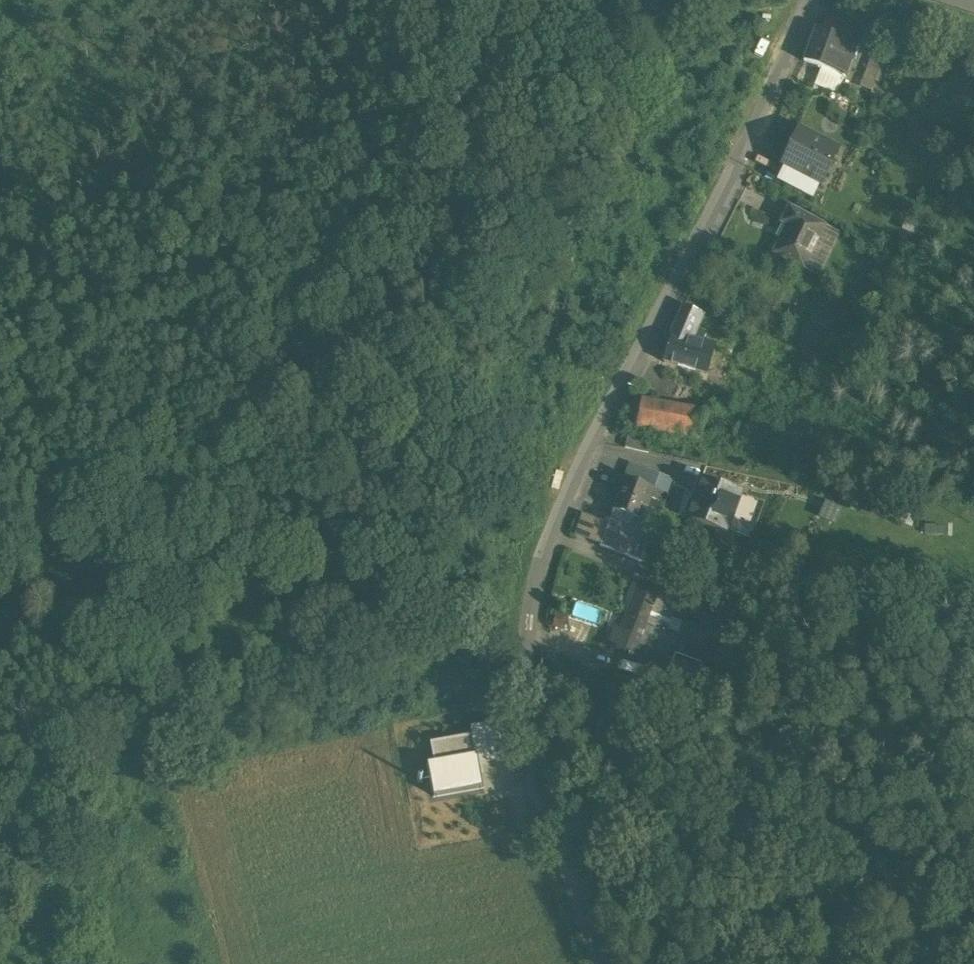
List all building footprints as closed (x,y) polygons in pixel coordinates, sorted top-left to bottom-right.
[(856,44),(815,30),(803,62),(820,69),(831,73),(829,79),(842,83),(856,44)] [(875,47),(864,42),(856,60),(868,65),(875,47)] [(842,83),(829,79),(831,73),(820,69),(813,86),(837,96),(842,83)] [(836,151),(798,132),(791,148),(792,148),(784,165),(820,183),(836,151)] [(820,183),(784,165),(777,180),(813,198),(820,183)] [(824,226),(788,208),(780,223),(786,226),(772,254),(803,269),(824,226)] [(824,226),(803,269),(817,276),(839,233),(824,226)] [(697,329),(693,327),(696,320),(700,322),(702,317),(698,316),(699,313),(700,314),(700,313),(683,305),(672,330),(662,361),(707,373),(715,344),(703,340),(706,332),(697,328),(697,329)] [(703,411),(634,399),(626,424),(699,437),(703,411)] [(651,441),(627,435),(625,447),(648,452),(651,441)] [(671,479),(629,464),(624,478),(666,494),(671,479)] [(666,494),(624,478),(613,508),(639,517),(644,506),(647,507),(651,498),(662,502),(666,494)] [(741,493),(702,479),(687,520),(726,534),(741,493)] [(839,512),(826,506),(819,521),(832,526),(839,512)] [(639,517),(613,508),(608,522),(648,537),(654,523),(639,517)] [(648,537),(608,522),(600,545),(641,560),(649,538),(648,537)] [(677,598),(639,584),(627,616),(646,624),(646,625),(660,630),(662,627),(665,628),(677,598)] [(729,618),(706,610),(699,628),(702,629),(722,637),(729,618)] [(646,624),(627,616),(621,631),(616,629),(609,646),(625,652),(624,655),(632,658),(633,655),(665,667),(671,649),(692,657),(702,629),(699,628),(683,622),(678,634),(665,628),(662,627),(660,630),(646,625),(646,624)] [(429,745),(433,764),(479,754),(475,736),(429,745)] [(483,789),(476,755),(433,764),(427,765),(434,799),(483,789)] [(56,935),(44,924),(35,934),(47,944),(56,935)]
